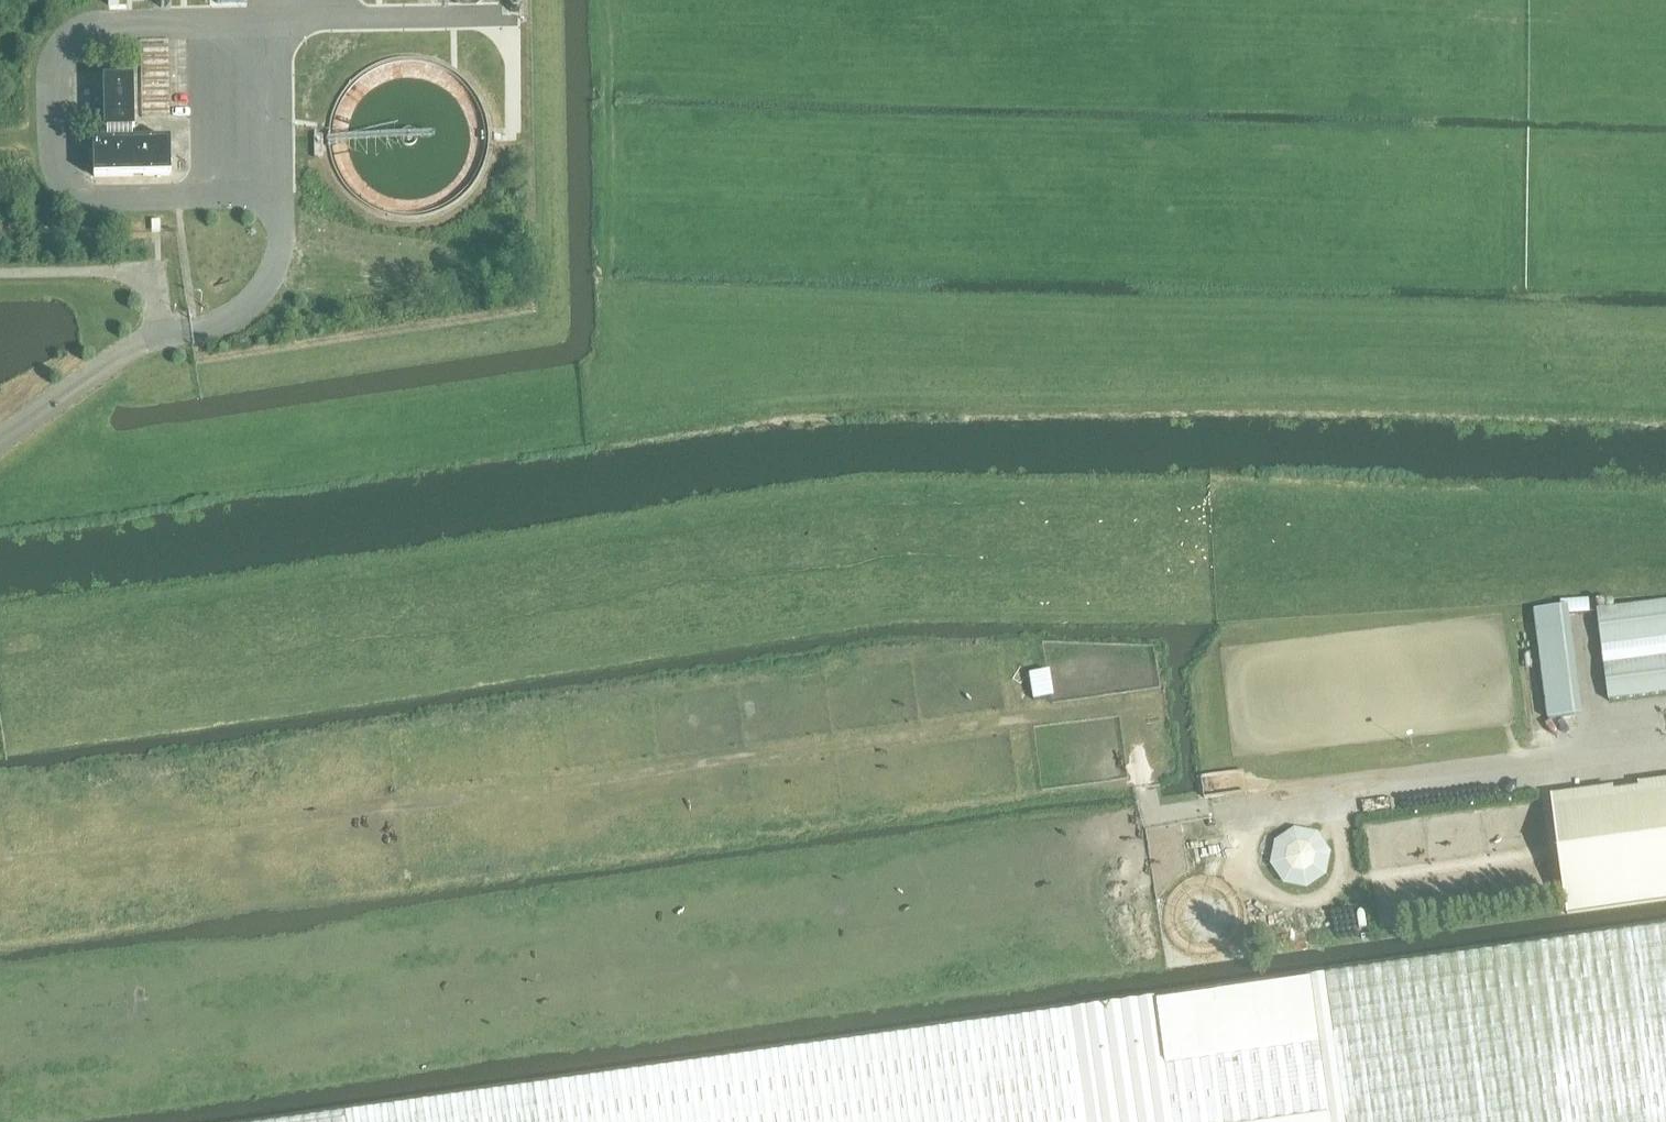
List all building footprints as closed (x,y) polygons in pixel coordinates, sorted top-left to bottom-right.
[(174,110),(174,44),(142,45),(142,111),(174,110)] [(170,176),(170,141),(132,142),(132,131),(134,131),(133,79),(103,80),(104,132),(106,132),(106,143),(93,143),(94,177),(170,176)] [(315,156),(323,156),(323,136),(314,136),(315,156)] [(1665,638),(1665,603),(1597,612),(1602,646),(1665,638)] [(1560,608),(1535,611),(1537,633),(1562,630),(1560,608)] [(1604,666),(1609,701),(1665,694),(1665,658),(1604,666)] [(1012,678),(1024,685),(1032,673),(1020,666),(1012,678)] [(1204,792),(1242,789),(1240,769),(1203,772),(1204,792)] [(1551,797),(1568,916),(1665,901),(1665,781),(1551,797)] [(1276,842),(1271,865),(1285,884),(1308,889),(1327,875),(1331,852),(1318,833),(1295,829),(1276,842)] [(1331,1117),(1331,1121),(1665,1121),(1665,927),(1310,977),(1319,1044),(1164,1066),(1154,999),(567,1083),(287,1121),(1295,1121),(1331,1117)] [(1310,977),(1154,999),(1164,1066),(1319,1044),(1310,977)]
